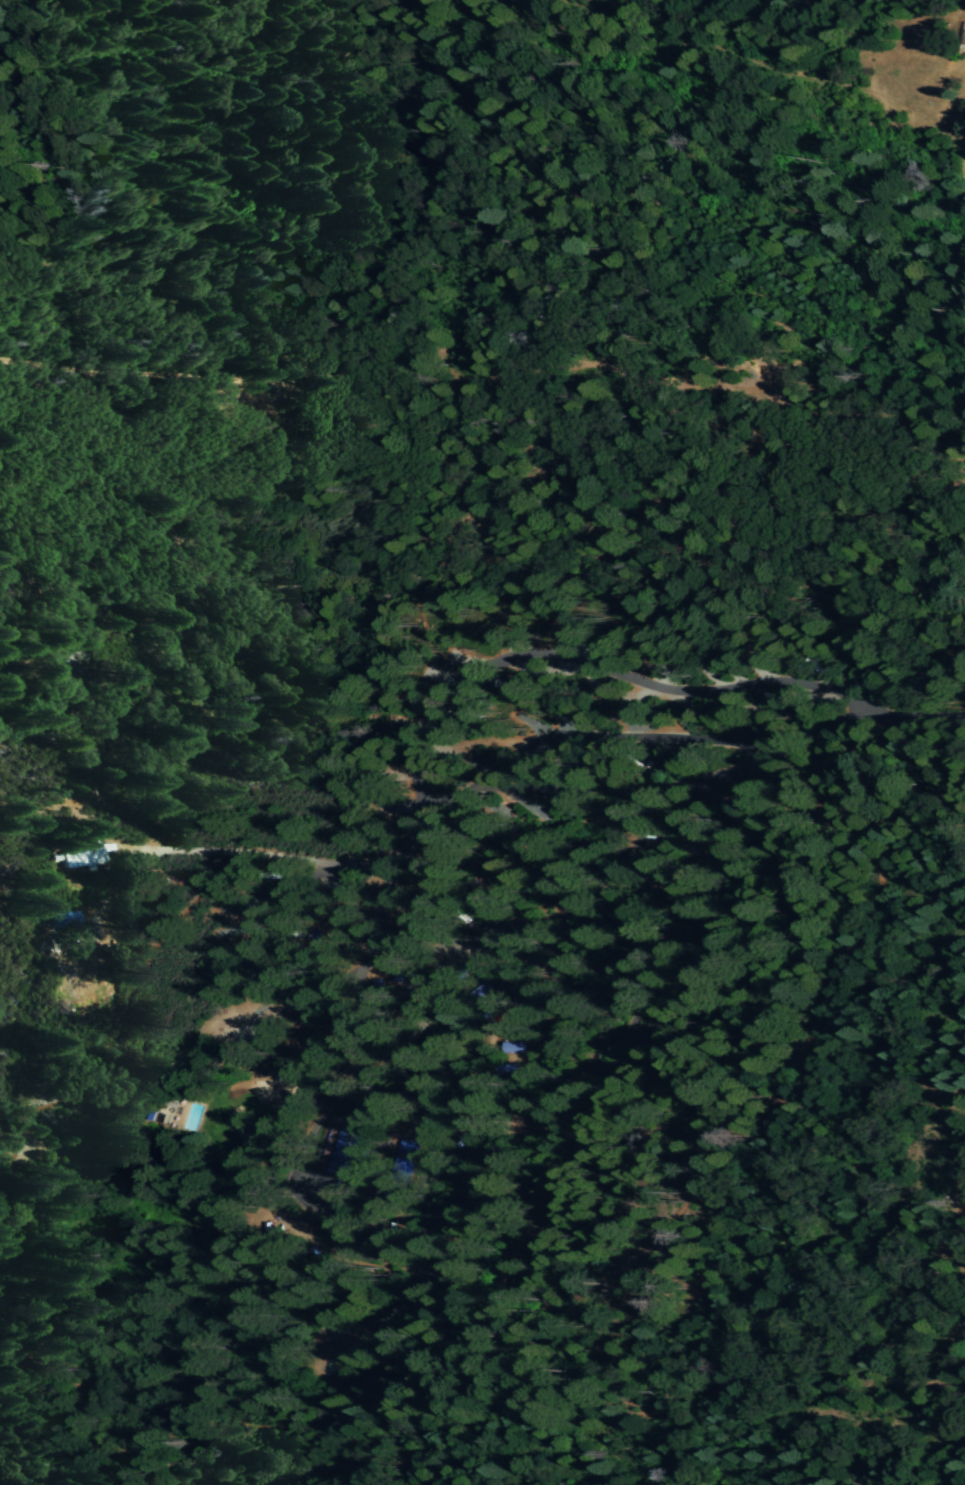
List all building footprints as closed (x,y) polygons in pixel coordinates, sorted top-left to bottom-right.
[(571,820),(579,809),(567,800),(559,810),(571,820)] [(63,871),(90,866),(90,865),(104,863),(102,847),(60,853),(63,871)] [(79,912),(51,911),(51,928),(78,928),(79,912)] [(426,919),(426,935),(437,935),(436,918),(426,919)] [(524,1052),(524,1043),(508,1043),(508,1052),(524,1052)] [(518,1064),(497,1065),(497,1075),(519,1075),(518,1064)] [(372,1130),(339,1122),(327,1174),(360,1182),(372,1130)] [(381,1202),(398,1207),(417,1144),(399,1139),(381,1202)]
